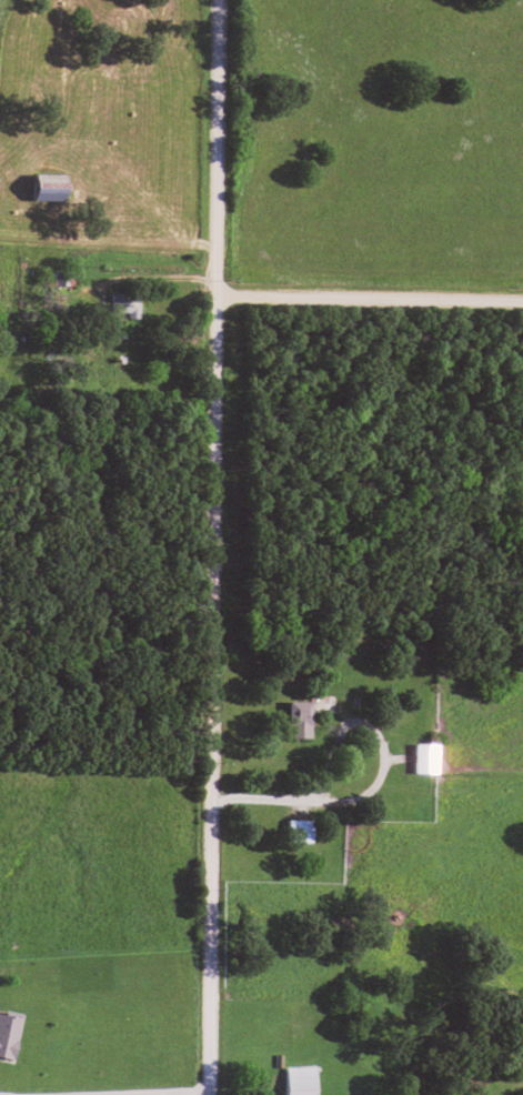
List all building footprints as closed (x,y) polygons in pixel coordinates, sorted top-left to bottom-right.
[(62,198),(62,171),(31,170),(31,197),(62,198)] [(112,290),(112,309),(128,309),(128,314),(138,314),(139,291),(112,290)] [(310,698),(287,698),(287,734),(309,735),(310,698)] [(436,770),(437,741),(414,740),(414,770),(436,770)] [(288,840),(311,839),(311,817),(287,817),(288,840)] [(10,1057),(19,1014),(0,1010),(0,1055),(10,1057)] [(314,1065),(285,1065),(285,1094),(314,1094),(314,1065)]
